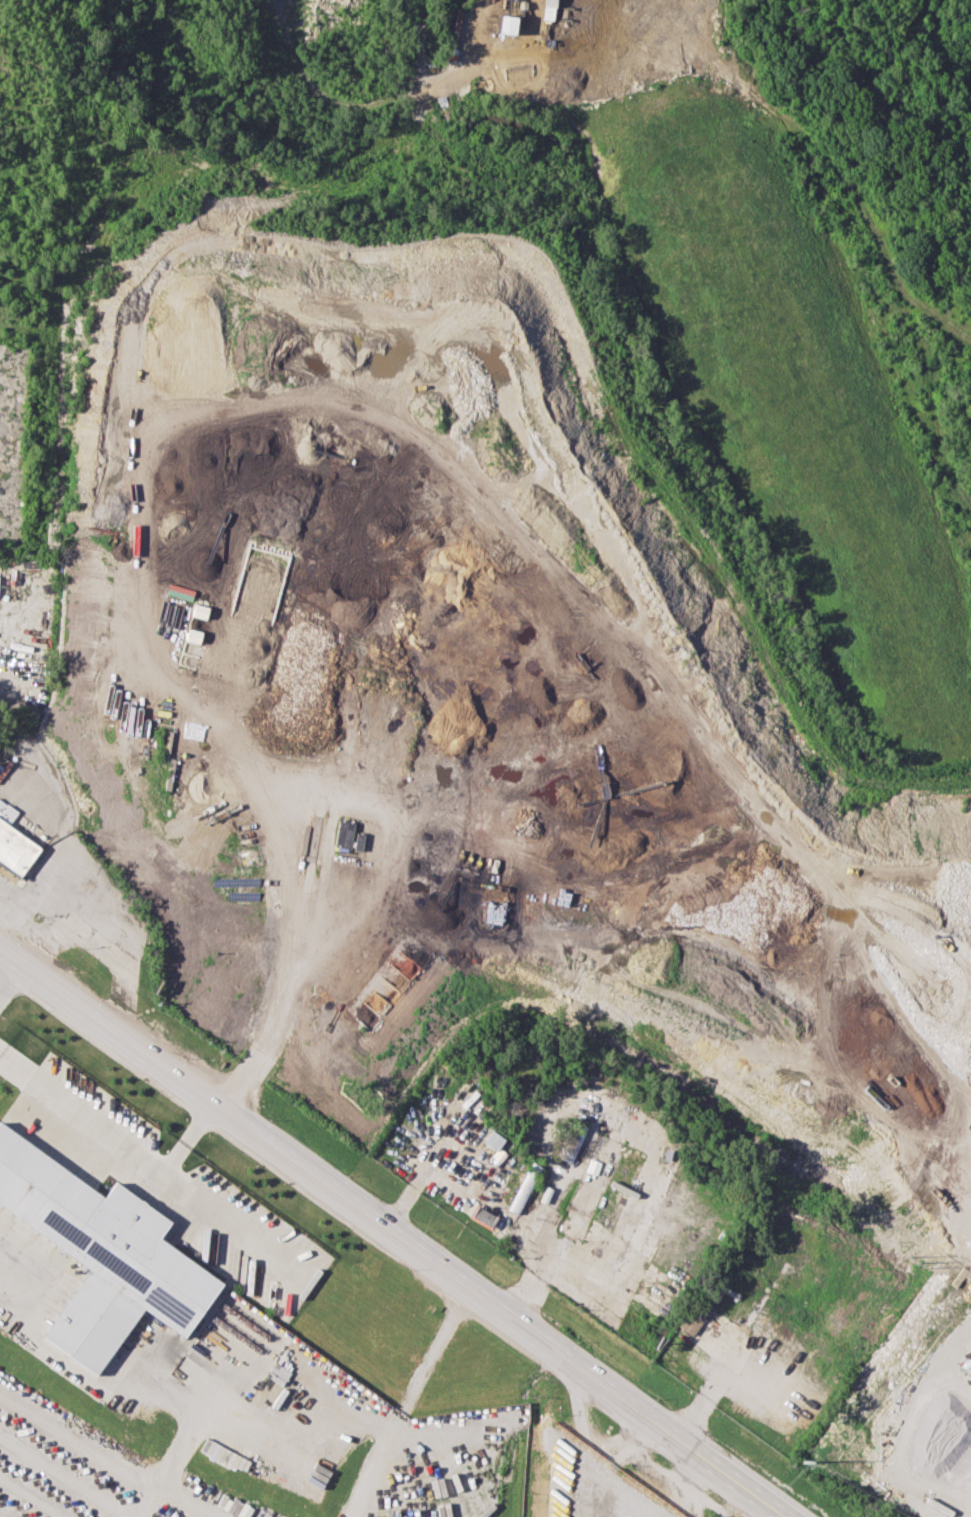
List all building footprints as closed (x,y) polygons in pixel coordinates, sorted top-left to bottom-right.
[(551,20),(554,0),(543,0),(540,18),(551,20)] [(497,32),(514,33),(515,16),(498,15),(497,32)] [(40,846),(7,826),(17,811),(0,800),(0,864),(20,877),(40,846)] [(346,848),(350,822),(334,819),(330,845),(346,848)] [(91,1268),(0,1204),(0,1120),(105,1195),(115,1181),(175,1223),(163,1240),(226,1285),(186,1341),(143,1310),(97,1376),(42,1337),(91,1268)] [(586,1128),(575,1122),(559,1158),(570,1163),(586,1128)] [(539,1165),(529,1161),(508,1210),(518,1214),(539,1165)] [(710,1307),(695,1298),(678,1327),(693,1336),(710,1307)] [(731,1337),(741,1345),(748,1337),(738,1328),(731,1337)]
